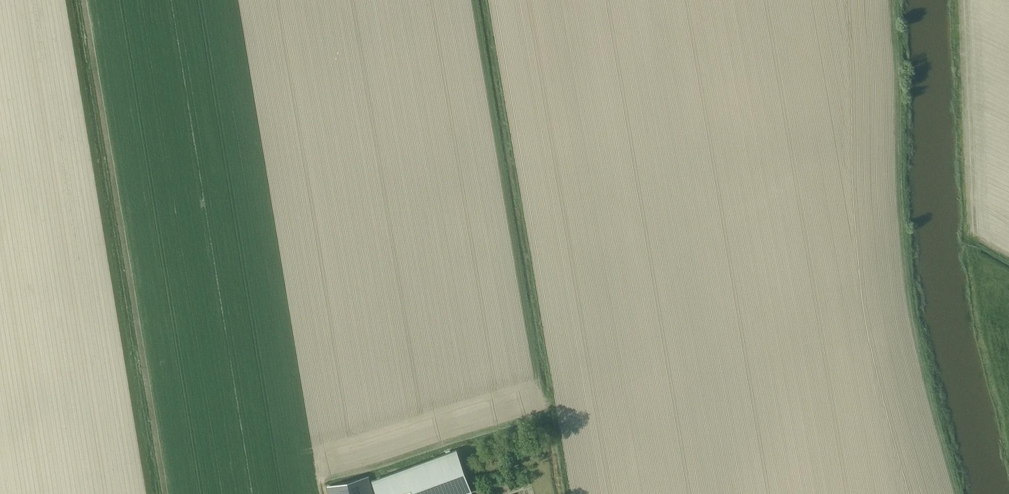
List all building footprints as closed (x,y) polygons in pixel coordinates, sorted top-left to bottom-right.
[(472,492),(457,449),(372,480),(377,493),(467,493),(472,492)] [(368,476),(328,486),(330,493),(373,493),(368,476)]
